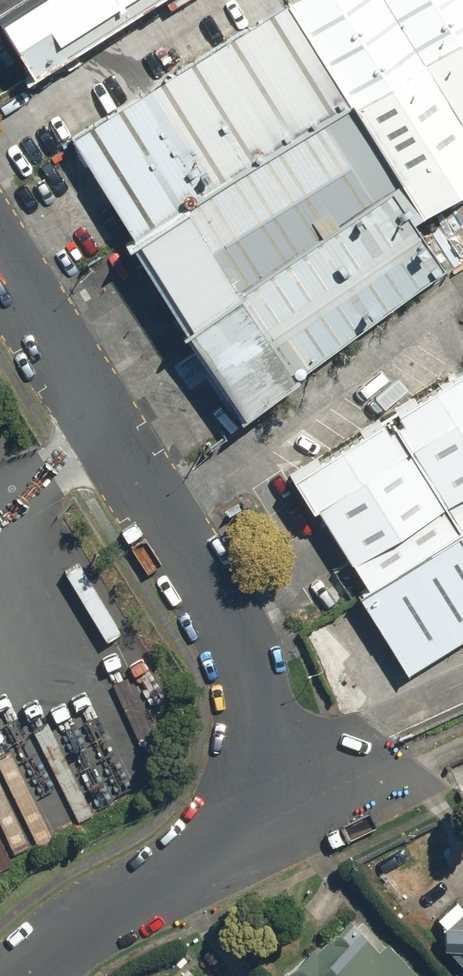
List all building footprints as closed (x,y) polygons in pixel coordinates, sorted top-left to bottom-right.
[(0,13),(0,24),(31,73),(148,0),(21,0),(0,13)] [(417,215),(462,187),(462,0),(288,0),(283,3),(417,215)] [(345,101),(283,3),(67,138),(129,236),(315,119),(345,101)] [(315,119),(129,236),(181,318),(367,202),(315,119)] [(367,202),(181,318),(240,415),(436,270),(386,191),(367,202)] [(462,636),(462,365),(284,474),(307,510),(314,506),(367,592),(356,598),(402,673),(462,636)] [(435,929),(434,950),(457,974),(456,975),(462,975),(462,902),(435,929)] [(379,945),(371,953),(336,916),(274,975),(409,975),(379,945)]
